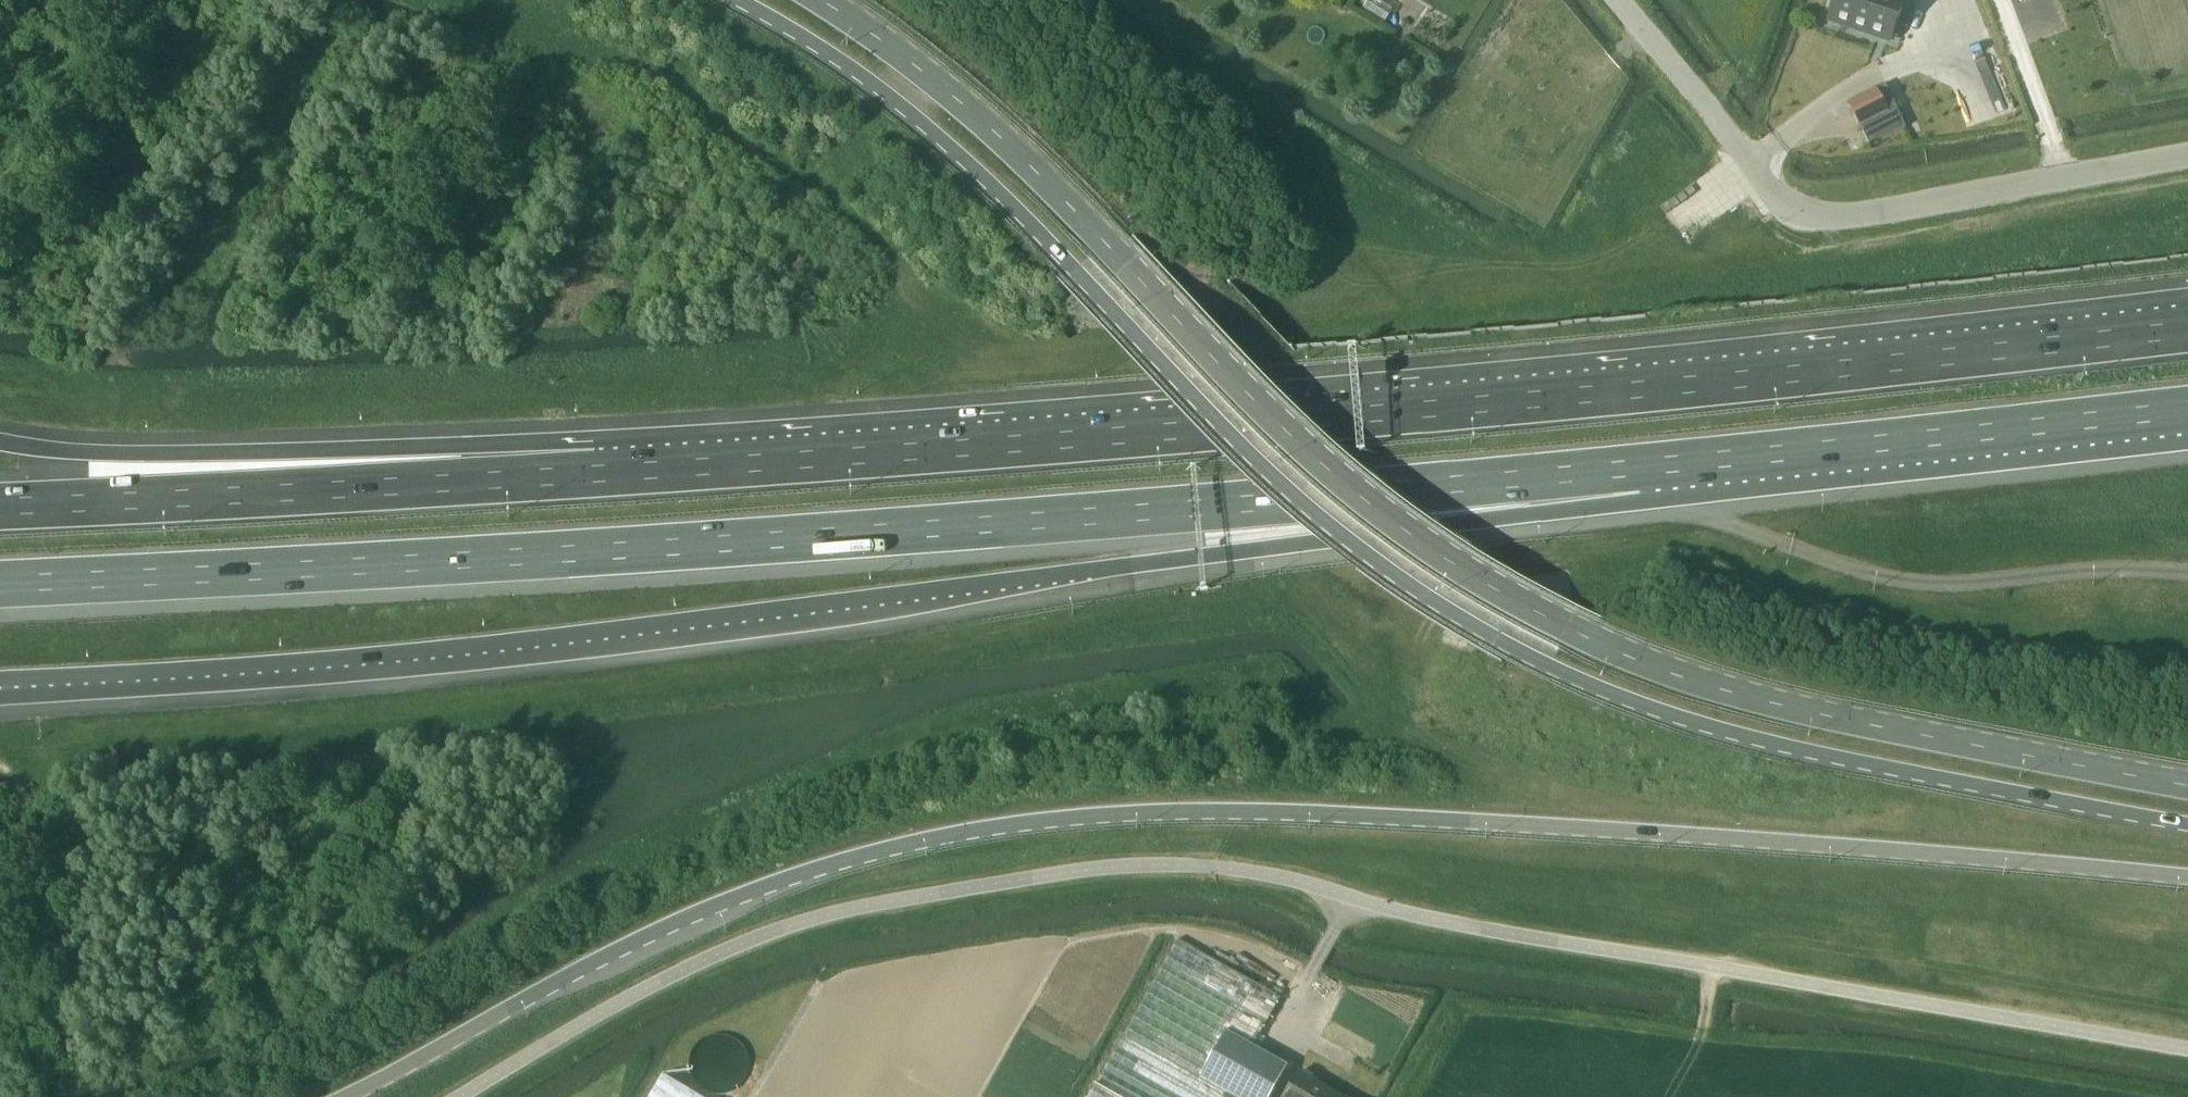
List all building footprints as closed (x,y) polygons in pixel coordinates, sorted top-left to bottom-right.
[(1894,0),(1834,0),(1828,19),(1890,40),(1902,3),(1894,0)] [(1886,86),(1850,102),(1868,143),(1905,127),(1886,86)] [(1287,1067),(1267,1055),(1253,1047),(1281,997),(1178,940),(1124,1037),(1095,1088),(1090,1096),(1270,1096),(1287,1067)] [(1313,1081),(1313,1076),(1304,1071),(1300,1074),(1299,1073),(1284,1096),(1340,1096),(1313,1081)] [(652,1096),(700,1096),(664,1076),(652,1096)]
